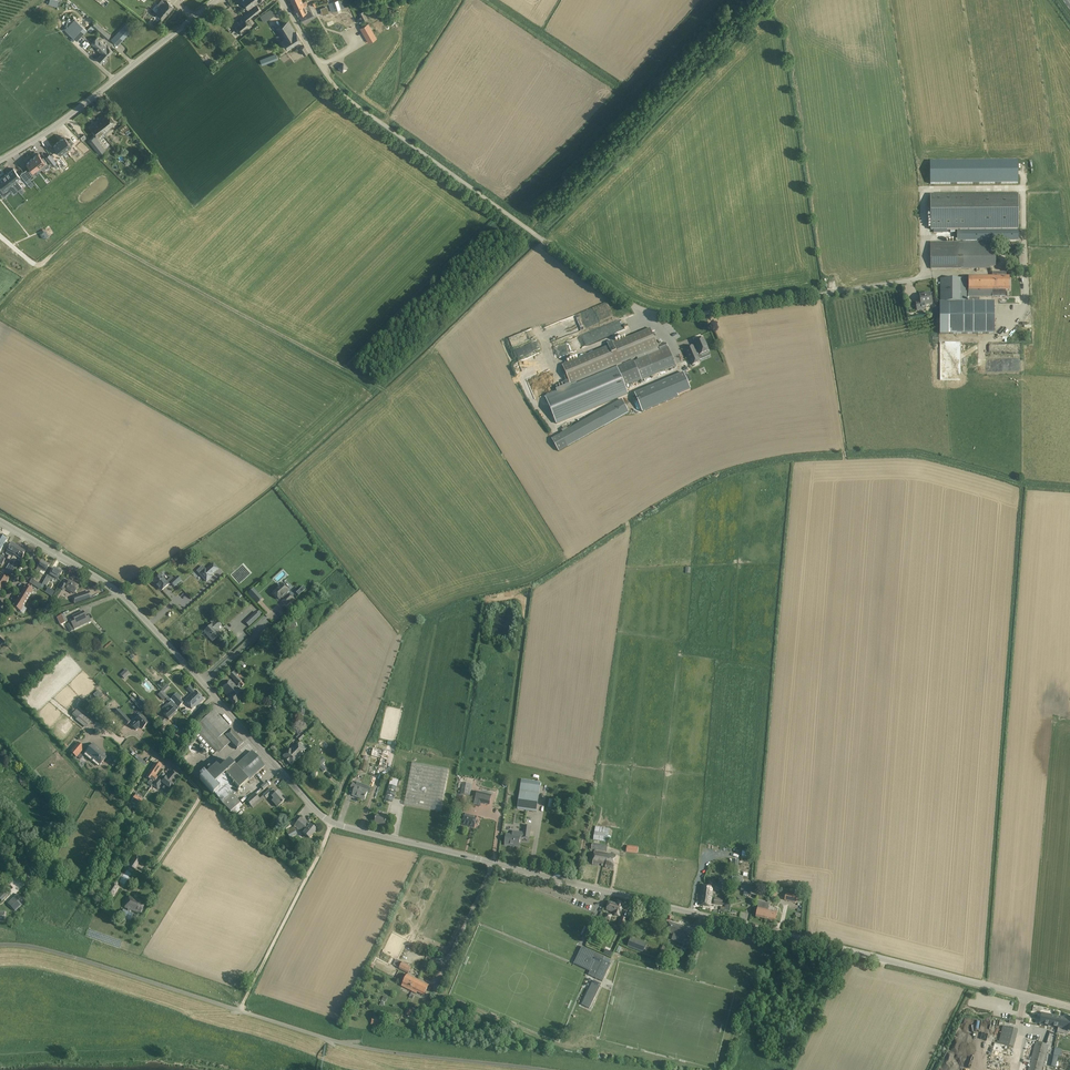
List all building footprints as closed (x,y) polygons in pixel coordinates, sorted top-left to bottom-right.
[(166,3),(162,0),(158,5),(162,8),(157,14),(163,19),(174,6),(168,1),(166,3)] [(245,4),(249,10),(261,0),(250,0),(245,4)] [(295,9),(301,6),(302,8),(308,5),(306,0),(302,2),(302,0),(290,0),(295,9)] [(342,0),(338,0),(328,3),(331,12),(344,8),(342,0)] [(262,9),(258,5),(234,25),(242,34),(253,25),(248,20),(256,13),(257,14),(262,9)] [(301,6),(295,9),(298,16),(299,15),(302,21),(312,16),(314,15),(313,14),(309,5),(308,5),(302,8),(301,6)] [(275,15),(271,9),(260,16),(264,22),(275,15)] [(367,18),(363,11),(359,13),(363,20),(367,18)] [(87,30),(75,18),(64,29),(77,41),(87,30)] [(331,33),(345,29),(341,18),(328,22),(331,33)] [(111,35),(95,21),(88,29),(91,32),(94,28),(106,40),(111,35)] [(296,32),(289,21),(276,28),(280,34),(276,36),(278,40),(282,37),(283,40),(282,41),(287,48),(301,39),(297,31),(296,32)] [(133,29),(126,23),(111,39),(118,46),(133,29)] [(360,28),(369,42),(376,38),(368,24),(360,28)] [(102,53),(108,47),(97,37),(91,43),(102,53)] [(308,52),(304,45),(300,48),(303,55),(308,52)] [(108,46),(108,47),(102,53),(97,59),(101,63),(105,58),(106,58),(113,51),(108,46)] [(278,59),(276,53),(260,60),(262,65),(278,59)] [(343,63),(338,67),(342,72),(347,68),(343,63)] [(98,122),(96,124),(98,127),(98,128),(102,133),(115,122),(109,114),(98,122)] [(98,127),(96,124),(90,128),(96,135),(89,141),(99,154),(105,149),(96,137),(97,137),(102,133),(98,128),(98,127)] [(65,137),(64,137),(63,138),(59,141),(66,150),(71,145),(73,143),(70,139),(68,140),(66,138),(65,137)] [(66,150),(59,141),(54,145),(53,145),(57,150),(56,151),(59,155),(61,153),(63,155),(68,152),(66,150)] [(81,141),(76,146),(84,155),(90,150),(81,141)] [(38,153),(33,158),(40,167),(42,169),(47,165),(46,163),(45,162),(46,161),(43,157),(42,158),(38,153)] [(49,154),(46,157),(53,165),(56,163),(55,161),(49,154)] [(60,157),(55,161),(56,163),(61,168),(66,165),(60,157)] [(40,167),(33,158),(26,163),(33,172),(40,167)] [(1018,161),(930,161),(931,184),(1018,183),(1018,161)] [(13,168),(6,175),(18,190),(22,187),(17,180),(20,177),(13,168)] [(27,168),(23,171),(29,178),(33,175),(27,168)] [(29,178),(23,171),(20,174),(27,183),(31,180),(29,178)] [(6,175),(0,179),(0,183),(5,189),(8,187),(14,194),(15,193),(18,190),(6,175)] [(1018,229),(1018,194),(931,195),(931,230),(1018,229)] [(957,241),(1018,241),(1018,231),(957,231),(957,241)] [(995,243),(931,242),(931,268),(985,268),(985,265),(995,265),(995,243)] [(1010,242),(1000,242),(999,251),(1009,251),(1009,250),(1013,250),(1013,245),(1009,245),(1010,242)] [(1009,277),(969,276),(969,297),(1000,297),(1000,290),(1009,290),(1009,277)] [(967,279),(940,279),(940,302),(944,302),(944,334),(994,334),(994,302),(967,302),(967,279)] [(932,304),(930,294),(920,296),(921,302),(916,303),(917,311),(926,309),(925,305),(932,304)] [(674,369),(673,367),(676,365),(666,343),(658,347),(650,328),(613,344),(612,341),(607,343),(608,346),(562,365),(571,385),(616,366),(617,367),(625,387),(669,368),(670,371),(674,369)] [(524,358),(541,353),(540,348),(539,348),(533,329),(508,337),(512,347),(519,345),(520,346),(524,345),(526,353),(523,354),(524,358)] [(694,342),(697,350),(698,351),(695,352),(695,351),(693,346),(686,349),(688,355),(693,365),(700,362),(699,361),(710,356),(709,351),(703,338),(694,342)] [(1020,353),(1020,345),(1002,344),(1002,352),(1020,353)] [(982,369),(1004,370),(1004,361),(982,361),(982,369)] [(511,363),(511,372),(521,372),(521,363),(511,363)] [(625,387),(617,367),(545,397),(557,424),(628,394),(625,387)] [(684,373),(635,394),(642,412),(679,397),(678,395),(691,389),(684,373)] [(567,447),(604,426),(629,413),(622,400),(560,434),(567,447)] [(11,561),(18,548),(15,546),(16,545),(13,543),(12,544),(6,554),(9,556),(7,559),(11,561)] [(25,552),(18,548),(11,561),(6,569),(15,575),(18,570),(12,567),(14,563),(18,557),(21,559),(25,552)] [(49,565),(42,561),(37,571),(40,573),(41,570),(46,572),(49,565)] [(206,582),(212,577),(211,576),(218,569),(213,564),(204,572),(203,571),(199,574),(206,582)] [(42,585),(40,590),(52,597),(55,591),(51,589),(50,591),(46,588),(47,586),(51,580),(52,581),(54,577),(58,580),(63,573),(55,568),(51,576),(49,579),(47,577),(42,585)] [(156,585),(157,585),(162,590),(169,585),(171,583),(174,587),(181,581),(177,577),(174,580),(172,577),(166,583),(159,575),(152,581),(156,585)] [(5,586),(10,578),(6,576),(5,578),(1,576),(0,577),(0,582),(5,586)] [(40,590),(42,585),(31,579),(29,583),(40,590)] [(79,586),(70,580),(68,583),(64,580),(59,588),(65,591),(66,588),(75,593),(79,586)] [(27,584),(23,590),(31,595),(34,591),(30,589),(31,586),(27,584)] [(282,585),(273,593),(279,600),(281,598),(283,600),(282,601),(286,605),(293,599),(289,595),(288,595),(286,593),(288,591),(282,585)] [(253,589),(248,594),(256,604),(262,599),(253,589)] [(23,590),(19,597),(27,601),(31,595),(23,590)] [(84,594),(73,597),(75,604),(87,600),(84,594)] [(24,608),(27,601),(19,597),(16,603),(24,608)] [(56,600),(52,598),(48,605),(52,607),(56,600)] [(21,612),(24,608),(16,603),(12,609),(16,612),(17,610),(21,612)] [(85,615),(83,611),(72,616),(74,619),(70,620),(74,629),(91,621),(87,614),(85,615)] [(68,622),(64,615),(58,618),(61,625),(68,622)] [(222,624),(218,620),(213,624),(205,632),(213,641),(221,633),(217,629),(222,624)] [(297,627),(295,620),(289,621),(290,624),(284,626),(287,635),(296,632),(294,627),(297,627)] [(130,674),(126,670),(120,675),(124,679),(130,674)] [(242,681),(233,672),(229,676),(238,685),(239,685),(241,687),(244,685),(242,682),(242,681)] [(245,694),(232,680),(222,689),(229,697),(234,703),(245,694)] [(204,699),(195,690),(184,700),(192,709),(198,703),(198,704),(204,699)] [(93,695),(98,701),(103,696),(98,691),(93,695)] [(162,691),(158,695),(163,701),(167,697),(162,691)] [(175,695),(171,699),(178,707),(183,703),(175,695)] [(148,705),(142,698),(137,702),(143,709),(148,705)] [(169,705),(167,703),(162,708),(165,713),(164,714),(169,719),(176,712),(169,705)] [(91,722),(76,710),(72,715),(76,719),(75,720),(86,729),(91,722)] [(130,722),(119,710),(115,714),(126,726),(130,722)] [(244,743),(232,729),(215,710),(195,727),(196,728),(192,733),(212,755),(216,752),(218,754),(221,751),(215,745),(225,736),(236,749),(244,743)] [(149,723),(142,716),(131,726),(136,730),(140,726),(142,729),(149,723)] [(166,721),(162,717),(157,722),(161,727),(166,721)] [(307,748),(301,741),(298,744),(297,744),(291,749),(283,756),(292,765),(299,758),(299,757),(305,752),(304,751),(307,748)] [(84,748),(77,742),(69,752),(76,758),(84,748)] [(107,757),(92,745),(83,756),(98,768),(107,757)] [(374,747),(371,753),(381,757),(379,761),(386,763),(390,752),(384,750),(383,750),(374,747)] [(231,811),(240,803),(233,794),(265,765),(251,750),(234,766),(229,760),(220,768),(216,764),(206,774),(205,775),(203,773),(199,777),(201,779),(199,780),(213,795),(214,794),(223,803),(231,811)] [(370,753),(366,752),(360,770),(364,771),(370,753)] [(161,766),(156,762),(146,776),(151,780),(149,782),(152,784),(157,777),(154,775),(156,772),(157,773),(161,766)] [(448,770),(412,763),(404,805),(440,811),(448,770)] [(179,775),(172,770),(165,779),(162,784),(169,790),(173,785),(173,784),(179,775)] [(399,780),(392,778),(390,785),(386,800),(393,802),(397,787),(399,780)] [(471,785),(462,783),(460,794),(469,796),(471,785)] [(357,785),(353,784),(351,790),(355,791),(353,796),(365,800),(368,791),(356,787),(357,785)] [(271,789),(263,795),(266,798),(270,794),(272,796),(272,797),(274,799),(272,801),(277,807),(282,802),(283,803),(285,802),(284,801),(285,800),(278,792),(275,794),(273,792),(271,789)] [(539,793),(520,791),(517,809),(536,812),(539,793)] [(492,796),(475,792),(472,805),(480,807),(481,802),(490,804),(492,796)] [(251,806),(259,799),(255,794),(247,801),(247,802),(251,806)] [(135,796),(131,802),(138,806),(142,800),(135,796)] [(243,805),(240,803),(231,811),(235,816),(241,810),(239,809),(243,805)] [(477,817),(464,814),(462,823),(461,825),(474,828),(477,817)] [(387,818),(377,815),(374,824),(385,827),(387,818)] [(316,829),(301,817),(295,825),(310,838),(316,829)] [(530,827),(524,826),(523,834),(519,833),(520,832),(513,832),(512,835),(506,834),(505,845),(510,846),(510,845),(519,846),(520,836),(523,837),(523,838),(529,838),(530,827)] [(289,836),(296,832),(293,827),(286,831),(289,836)] [(608,834),(595,832),(593,840),(607,842),(608,834)] [(608,846),(592,843),(591,849),(607,852),(608,846)] [(638,847),(627,846),(626,853),(637,854),(638,847)] [(735,855),(741,856),(740,858),(745,859),(746,851),(736,850),(735,855)] [(616,855),(594,851),(592,864),(605,866),(605,868),(614,869),(616,855)] [(142,858),(135,853),(131,859),(139,864),(142,858)] [(729,881),(720,879),(719,887),(728,888),(729,881)] [(119,888),(112,883),(106,893),(113,897),(119,888)] [(741,890),(744,891),(743,895),(750,896),(751,891),(752,887),(752,886),(741,885),(741,890)] [(699,895),(711,897),(712,887),(701,886),(699,895)] [(25,902),(18,894),(8,904),(15,911),(25,902)] [(795,896),(786,894),(784,901),(793,903),(795,896)] [(136,900),(136,899),(126,895),(122,907),(128,909),(128,911),(123,909),(120,916),(121,917),(121,916),(126,918),(126,919),(127,919),(130,920),(131,920),(133,913),(130,912),(131,910),(134,911),(140,914),(145,903),(136,900)] [(711,897),(699,895),(698,905),(709,907),(711,897)] [(617,905),(609,902),(607,910),(614,912),(614,915),(620,917),(623,904),(618,903),(617,905)] [(755,917),(765,919),(767,910),(765,910),(767,905),(759,904),(755,917)] [(767,910),(765,919),(775,922),(777,912),(767,910)] [(628,918),(622,916),(618,926),(625,928),(628,918)] [(693,931),(670,922),(666,932),(673,934),(671,940),(688,946),(693,931)] [(643,952),(646,944),(631,938),(627,947),(643,952)] [(672,947),(663,944),(659,956),(667,960),(672,947)] [(605,957),(584,947),(579,956),(578,955),(577,958),(579,959),(577,962),(592,969),(589,975),(603,982),(603,981),(602,981),(603,977),(605,978),(611,964),(603,961),(605,957)] [(412,967),(403,963),(399,969),(408,974),(412,967)] [(413,991),(418,981),(408,976),(403,985),(413,991)] [(601,984),(593,980),(582,1005),(590,1009),(601,984)] [(427,985),(418,981),(413,991),(412,992),(416,995),(417,993),(424,996),(429,987),(427,985)] [(1044,1013),(1041,1024),(1068,1030),(1067,1032),(1069,1032),(1069,1018),(1069,1019),(1044,1013)] [(380,1018),(374,1016),(373,1018),(373,1017),(371,1025),(379,1027),(380,1019),(380,1018)] [(999,1043),(1013,1046),(1018,1029),(1004,1025),(999,1043)] [(1036,1042),(1028,1069),(1043,1069),(1049,1045),(1036,1042)]
